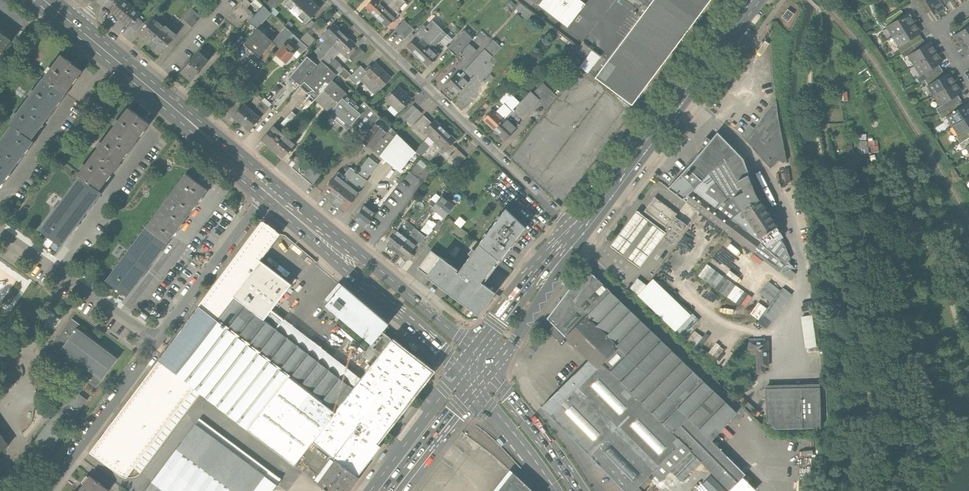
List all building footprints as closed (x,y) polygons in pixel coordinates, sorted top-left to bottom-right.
[(21,27),(28,19),(5,0),(0,0),(0,10),(21,27)] [(128,0),(119,0),(110,11),(128,26),(136,17),(141,11),(128,0)] [(248,22),(251,20),(250,18),(252,16),(250,14),(251,13),(246,8),(250,3),(249,3),(251,1),(252,1),(253,0),(242,0),(225,19),(237,30),(243,23),(242,22),(245,19),(248,22)] [(263,7),(269,12),(279,0),(269,0),(263,7)] [(295,13),(308,0),(288,0),(285,3),(295,13)] [(311,0),(308,0),(295,13),(305,23),(319,8),(311,0)] [(385,8),(378,1),(377,0),(372,0),(365,7),(375,18),(385,8)] [(403,0),(392,0),(385,8),(395,18),(399,13),(397,12),(400,10),(398,9),(405,2),(403,0)] [(580,0),(542,0),(538,5),(567,27),(585,4),(580,0)] [(717,0),(646,0),(652,4),(644,14),(636,9),(624,27),(634,33),(607,71),(603,68),(598,75),(643,106),(717,0)] [(926,13),(931,10),(925,0),(918,0),(926,13)] [(931,10),(934,14),(945,7),(943,4),(940,0),(925,0),(931,10)] [(521,16),(527,20),(532,14),(519,4),(516,9),(520,12),(520,11),(523,13),(521,16)] [(270,13),(269,12),(263,7),(263,6),(251,20),(248,22),(256,29),(257,27),(270,13)] [(386,27),(395,18),(385,8),(375,18),(386,27)] [(793,14),(787,9),(781,17),(787,22),(793,14)] [(201,18),(193,11),(183,20),(191,28),(201,18)] [(887,26),(893,36),(914,24),(907,14),(894,22),(887,26)] [(136,17),(128,26),(135,32),(143,23),(136,17)] [(882,29),(887,26),(894,22),(891,17),(879,24),(882,29)] [(138,35),(148,44),(163,27),(153,18),(138,35)] [(960,30),(968,25),(968,18),(957,26),(960,30)] [(414,30),(404,20),(394,30),(404,40),(414,30)] [(413,36),(415,38),(425,48),(428,45),(442,31),(431,21),(425,27),(423,25),(413,36)] [(317,54),(321,58),(344,34),(334,24),(321,37),(325,41),(318,48),(320,50),(317,54)] [(920,34),(914,24),(893,36),(899,46),(920,34)] [(960,44),(968,39),(968,25),(960,30),(954,35),(960,44)] [(164,26),(163,27),(148,44),(159,53),(175,35),(164,26)] [(258,56),(271,42),(272,41),(257,27),(256,29),(243,43),(258,56)] [(300,55),(307,47),(299,40),(284,27),(272,41),(271,42),(279,49),(288,39),(298,48),(296,50),(300,55)] [(11,40),(0,31),(0,54),(11,40)] [(442,31),(428,45),(433,50),(437,45),(442,50),(451,40),(442,31)] [(456,56),(459,53),(468,43),(473,39),(464,31),(447,48),(456,56)] [(306,32),(299,40),(307,47),(314,40),(306,32)] [(319,60),(321,62),(336,75),(342,69),(338,66),(339,65),(333,59),(341,51),(345,54),(355,44),(344,34),(321,58),(319,60)] [(898,47),(901,52),(923,38),(920,34),(899,46),(898,47)] [(417,57),(425,48),(415,38),(407,48),(417,57)] [(926,44),(923,38),(901,52),(904,57),(908,55),(926,44)] [(285,62),(296,50),(298,48),(288,39),(279,49),(275,53),(285,62)] [(960,44),(967,54),(968,53),(968,39),(960,44)] [(471,79),(476,74),(489,60),(501,48),(493,40),(463,72),(471,79)] [(908,55),(914,65),(936,51),(929,41),(926,44),(908,55)] [(476,51),(468,43),(459,53),(467,60),(476,51)] [(438,55),(433,50),(428,45),(425,48),(417,57),(427,67),(438,55)] [(844,60),(844,46),(832,46),(832,56),(837,56),(837,60),(844,60)] [(358,48),(348,59),(354,64),(364,54),(358,48)] [(588,72),(601,56),(593,50),(581,67),(588,72)] [(208,60),(198,51),(180,71),(191,81),(208,60)] [(942,62),(936,51),(914,65),(920,75),(938,64),(942,62)] [(40,82),(61,98),(82,70),(61,55),(40,82)] [(289,76),(300,85),(317,66),(307,56),(289,76)] [(494,65),(489,60),(476,74),(481,79),(494,65)] [(331,81),(336,75),(321,62),(317,66),(300,85),(278,111),(294,124),(315,99),(331,81)] [(376,63),(366,73),(381,88),(390,78),(376,63)] [(919,83),(925,80),(941,69),(938,64),(920,75),(916,78),(919,83)] [(355,84),(359,80),(366,73),(360,67),(349,78),(355,84)] [(945,74),(941,69),(925,80),(928,85),(945,74)] [(928,85),(934,95),(956,82),(949,72),(945,74),(928,85)] [(381,88),(366,73),(359,80),(374,94),(381,88)] [(445,86),(456,96),(468,83),(469,82),(462,75),(459,78),(456,75),(445,86)] [(483,82),(487,86),(493,78),(490,75),(483,82)] [(566,83),(562,80),(557,87),(561,90),(566,83)] [(315,99),(329,112),(346,94),(331,81),(315,99)] [(12,125),(31,139),(38,129),(54,108),(61,98),(40,82),(9,123),(12,125)] [(962,92),(956,82),(934,95),(940,106),(958,95),(962,92)] [(475,90),(468,83),(456,96),(466,105),(476,95),(473,92),(475,90)] [(542,83),(532,93),(539,99),(538,101),(546,109),(556,96),(542,83)] [(398,87),(385,100),(398,113),(411,99),(398,87)] [(530,91),(519,103),(512,110),(521,118),(538,101),(539,99),(532,93),(530,91)] [(505,118),(512,110),(519,103),(508,92),(499,101),(503,105),(501,107),(506,111),(502,115),(505,118)] [(256,95),(246,108),(251,112),(261,100),(262,100),(263,98),(265,97),(262,94),(259,97),(256,95)] [(344,125),(348,128),(368,106),(363,102),(360,106),(346,94),(329,112),(332,115),(330,117),(334,120),(338,115),(347,122),(344,125)] [(935,109),(938,114),(961,100),(958,95),(940,106),(935,109)] [(261,100),(251,112),(258,118),(260,119),(271,105),(263,98),(262,100),(261,100)] [(964,105),(961,100),(938,114),(942,119),(947,116),(964,105)] [(750,125),(742,136),(770,168),(785,155),(775,101),(754,128),(750,125)] [(953,126),(968,116),(968,105),(968,103),(964,105),(947,116),(953,126)] [(232,118),(240,125),(251,112),(246,108),(243,106),(232,118)] [(346,131),(359,142),(374,123),(379,117),(368,106),(348,128),(346,131)] [(421,114),(412,106),(402,117),(410,125),(421,114)] [(80,176),(98,190),(107,178),(124,156),(141,134),(149,122),(129,107),(78,174),(80,176)] [(483,120),(493,130),(505,118),(502,115),(499,112),(497,114),(493,110),(483,120)] [(258,118),(251,112),(240,125),(248,131),(258,118)] [(413,126),(426,139),(428,137),(430,135),(426,131),(432,125),(423,116),(413,126)] [(953,126),(959,136),(968,130),(968,116),(953,126)] [(516,128),(505,118),(493,130),(504,141),(516,128)] [(430,135),(428,137),(433,143),(445,131),(436,121),(432,125),(426,131),(430,135)] [(359,142),(372,152),(387,133),(374,123),(359,142)] [(3,181),(23,154),(33,141),(31,139),(12,125),(0,142),(0,185),(3,181)] [(260,140),(271,150),(284,135),(273,126),(260,140)] [(391,129),(387,133),(372,152),(378,156),(394,139),(396,140),(399,137),(391,129)] [(960,142),(968,137),(968,130),(959,136),(957,137),(960,142)] [(456,141),(445,131),(433,143),(440,150),(442,148),(446,151),(452,145),(456,141)] [(683,199),(691,190),(708,172),(723,157),(736,179),(747,173),(744,163),(742,159),(716,132),(687,166),(668,187),(683,199)] [(294,144),(284,135),(271,150),(281,159),(294,144)] [(419,157),(433,143),(428,137),(426,139),(413,152),(419,157)] [(960,142),(958,143),(962,149),(966,146),(968,144),(968,137),(960,142)] [(849,154),(864,153),(862,141),(847,143),(849,154)] [(465,158),(452,145),(446,151),(442,148),(440,150),(438,152),(455,169),(465,158)] [(294,160),(316,179),(325,169),(303,150),(294,160)] [(723,157),(708,172),(727,198),(716,208),(760,242),(761,241),(741,210),(732,196),(743,190),(736,179),(723,157)] [(350,168),(344,175),(358,186),(358,185),(361,187),(367,181),(365,179),(377,165),(368,158),(356,173),(350,168)] [(423,169),(426,165),(420,159),(416,163),(423,169)] [(321,193),(333,203),(347,185),(342,181),(345,178),(338,172),(321,193)] [(691,190),(716,208),(727,198),(708,172),(691,190)] [(166,199),(187,215),(207,188),(186,173),(166,199)] [(753,189),(747,173),(736,179),(743,190),(732,196),(741,210),(759,199),(753,189)] [(40,229),(61,245),(70,232),(91,205),(101,192),(98,190),(80,176),(40,229)] [(358,193),(347,185),(333,203),(344,211),(358,193)] [(753,252),(760,242),(716,208),(691,190),(683,199),(753,252)] [(636,211),(610,245),(618,251),(638,267),(662,236),(672,243),(686,225),(674,216),(676,213),(655,196),(641,214),(636,211)] [(442,197),(432,209),(444,218),(453,206),(442,197)] [(365,207),(354,220),(364,228),(384,204),(376,198),(368,209),(365,207)] [(187,215),(166,199),(146,225),(167,241),(187,215)] [(776,226),(759,199),(741,210),(761,241),(766,247),(780,238),(783,237),(776,226)] [(525,228),(505,209),(479,245),(501,261),(525,228)] [(437,233),(441,236),(448,226),(453,230),(456,226),(447,220),(437,233)] [(263,221),(157,361),(200,393),(249,431),(290,378),(336,414),(343,404),(355,389),(263,318),(233,296),(259,262),(279,235),(280,234),(263,221)] [(428,221),(419,232),(425,237),(434,225),(428,221)] [(406,222),(398,232),(407,239),(415,229),(406,222)] [(127,252),(147,267),(167,241),(146,225),(127,252)] [(415,229),(407,239),(418,248),(426,238),(425,237),(419,232),(415,229)] [(387,245),(396,253),(407,239),(398,232),(398,231),(387,245)] [(785,245),(780,238),(766,247),(761,241),(760,242),(753,252),(780,272),(785,266),(791,259),(785,245)] [(418,248),(407,239),(396,253),(407,261),(418,248)] [(483,284),(501,261),(479,245),(458,272),(456,271),(458,269),(441,257),(440,257),(431,251),(417,268),(426,275),(426,276),(478,315),(495,293),(483,284)] [(147,267),(127,252),(107,278),(128,294),(147,267)] [(278,277),(259,262),(233,296),(263,318),(270,309),(260,301),(278,277)] [(707,264),(699,276),(740,305),(749,294),(707,264)] [(796,273),(785,266),(780,272),(790,279),(796,273)] [(623,490),(633,490),(651,474),(659,482),(669,472),(680,482),(699,462),(728,490),(729,490),(744,476),(710,441),(736,414),(585,267),(546,320),(553,326),(548,331),(558,342),(564,336),(588,360),(540,408),(623,490)] [(630,287),(637,295),(646,285),(637,278),(630,287)] [(652,279),(646,285),(637,295),(675,331),(690,315),(652,279)] [(760,294),(772,302),(781,290),(769,281),(760,294)] [(369,348),(380,357),(393,341),(383,332),(390,325),(344,287),(327,305),(373,343),(369,348)] [(772,302),(767,309),(759,320),(757,322),(766,329),(793,294),(783,287),(781,290),(772,302)] [(750,313),(759,320),(767,309),(758,302),(750,313)] [(362,381),(270,309),(263,318),(355,389),(362,381)] [(819,345),(815,313),(802,315),(806,347),(819,345)] [(48,351),(96,386),(117,359),(77,329),(80,326),(72,319),(48,351)] [(769,366),(768,340),(749,341),(749,349),(756,349),(756,355),(757,373),(765,373),(765,366),(769,366)] [(434,375),(393,341),(380,357),(373,366),(362,381),(355,389),(343,404),(385,438),(434,375)] [(362,356),(373,366),(380,357),(369,348),(362,356)] [(139,473),(200,393),(157,361),(89,453),(120,477),(123,478),(126,478),(130,478),(133,477),(136,476),(139,473)] [(290,378),(249,431),(295,466),(314,442),(336,414),(290,378)] [(819,385),(765,386),(766,422),(775,429),(820,428),(819,385)] [(74,389),(34,441),(47,451),(87,399),(74,389)] [(378,446),(385,438),(343,404),(336,414),(314,442),(337,460),(358,479),(382,449),(378,446)] [(145,490),(273,490),(277,486),(195,425),(145,490)] [(8,446),(0,434),(0,452),(8,446)] [(358,479),(337,460),(318,484),(326,490),(353,490),(361,481),(358,479)] [(78,490),(107,490),(109,489),(89,475),(78,490)] [(507,490),(534,490),(518,477),(507,490)]
